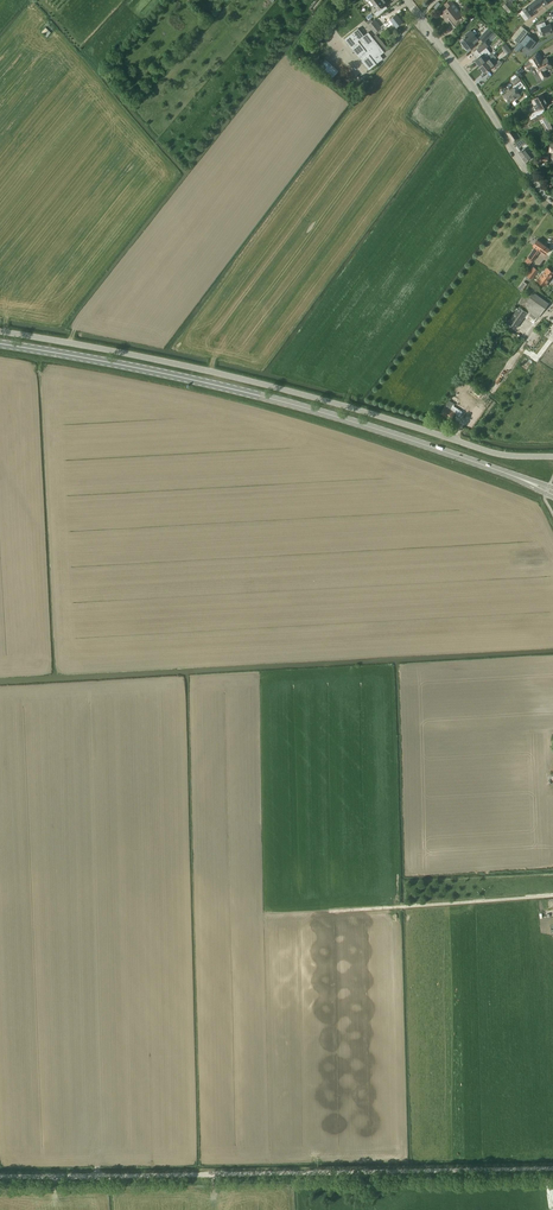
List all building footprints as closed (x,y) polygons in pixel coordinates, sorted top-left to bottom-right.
[(381,8),(388,3),(385,0),(380,0),(374,5),(378,10),(374,13),(377,16),(384,11),(381,8)] [(453,21),(452,22),(455,27),(465,20),(462,15),(454,3),(451,0),(449,0),(444,4),(447,8),(441,13),(444,18),(448,15),(453,21)] [(514,9),(516,8),(510,0),(507,0),(508,1),(502,6),(508,12),(510,14),(513,12),(515,10),(514,9)] [(522,10),(529,18),(535,14),(533,12),(538,8),(537,6),(541,3),(544,7),(550,1),(549,0),(535,0),(522,10)] [(393,21),(397,26),(402,22),(396,14),(391,19),(384,24),(381,26),(375,19),(375,20),(375,19),(368,24),(368,25),(375,34),(376,35),(383,30),(383,29),(386,27),(393,21)] [(537,25),(538,29),(539,31),(541,30),(542,31),(543,35),(552,32),(552,31),(550,24),(546,26),(545,22),(537,25)] [(41,32),(47,37),(51,32),(46,27),(41,32)] [(345,39),(352,48),(362,61),(369,70),(377,64),(383,59),(380,55),(384,52),(369,32),(364,36),(359,28),(358,28),(345,39)] [(484,42),(485,42),(487,40),(494,32),(488,28),(479,38),(484,42)] [(524,28),(514,41),(518,44),(528,31),(524,28)] [(468,50),(475,45),(474,44),(479,40),(471,30),(465,34),(467,36),(461,41),(468,50)] [(527,35),(520,43),(521,43),(526,47),(529,49),(535,41),(527,35)] [(485,42),(477,49),(480,53),(487,47),(488,46),(485,42)] [(511,51),(506,44),(502,47),(507,53),(511,51)] [(481,55),(475,60),(480,66),(494,55),(494,54),(497,52),(495,50),(492,53),(487,47),(480,53),(481,55)] [(526,70),(535,66),(540,75),(545,72),(544,70),(552,66),(547,58),(539,62),(537,58),(541,56),(538,51),(529,60),(525,62),(526,64),(524,65),(525,66),(524,67),(526,70)] [(494,55),(480,66),(485,72),(495,65),(494,64),(492,61),(496,57),(494,55)] [(326,60),(320,66),(333,78),(339,71),(326,60)] [(514,85),(515,87),(522,81),(518,75),(517,75),(516,74),(510,78),(511,80),(514,85)] [(513,87),(503,95),(509,103),(516,97),(517,99),(521,96),(517,90),(524,85),(522,82),(515,87),(514,85),(513,86),(513,87)] [(537,111),(531,114),(533,118),(545,111),(543,108),(549,105),(542,94),(534,98),(538,104),(534,106),(537,111)] [(533,118),(535,122),(543,118),(545,122),(546,124),(544,126),(548,132),(552,129),(552,127),(552,126),(552,118),(550,113),(547,115),(545,111),(533,118)] [(506,132),(513,142),(519,138),(512,129),(506,132)] [(516,144),(519,148),(528,142),(525,137),(516,144)] [(519,153),(526,162),(532,158),(525,148),(519,153)] [(540,166),(546,166),(547,163),(549,163),(550,157),(548,157),(548,156),(540,155),(540,162),(541,162),(540,166)] [(550,249),(537,240),(533,245),(535,247),(528,257),(533,260),(540,250),(546,254),(550,249)] [(534,267),(527,276),(531,279),(538,270),(534,267)] [(552,274),(552,271),(548,267),(542,275),(538,280),(546,286),(551,279),(549,279),(552,274)] [(519,307),(507,322),(516,328),(524,317),(534,324),(537,318),(538,318),(549,303),(534,292),(532,294),(526,289),(521,297),(526,300),(522,307),(528,311),(527,312),(519,307)] [(540,350),(544,340),(540,338),(536,348),(540,350)] [(524,360),(522,366),(527,369),(530,363),(524,360)] [(450,409),(445,406),(441,413),(451,420),(455,413),(460,417),(463,412),(453,405),(450,409)]
